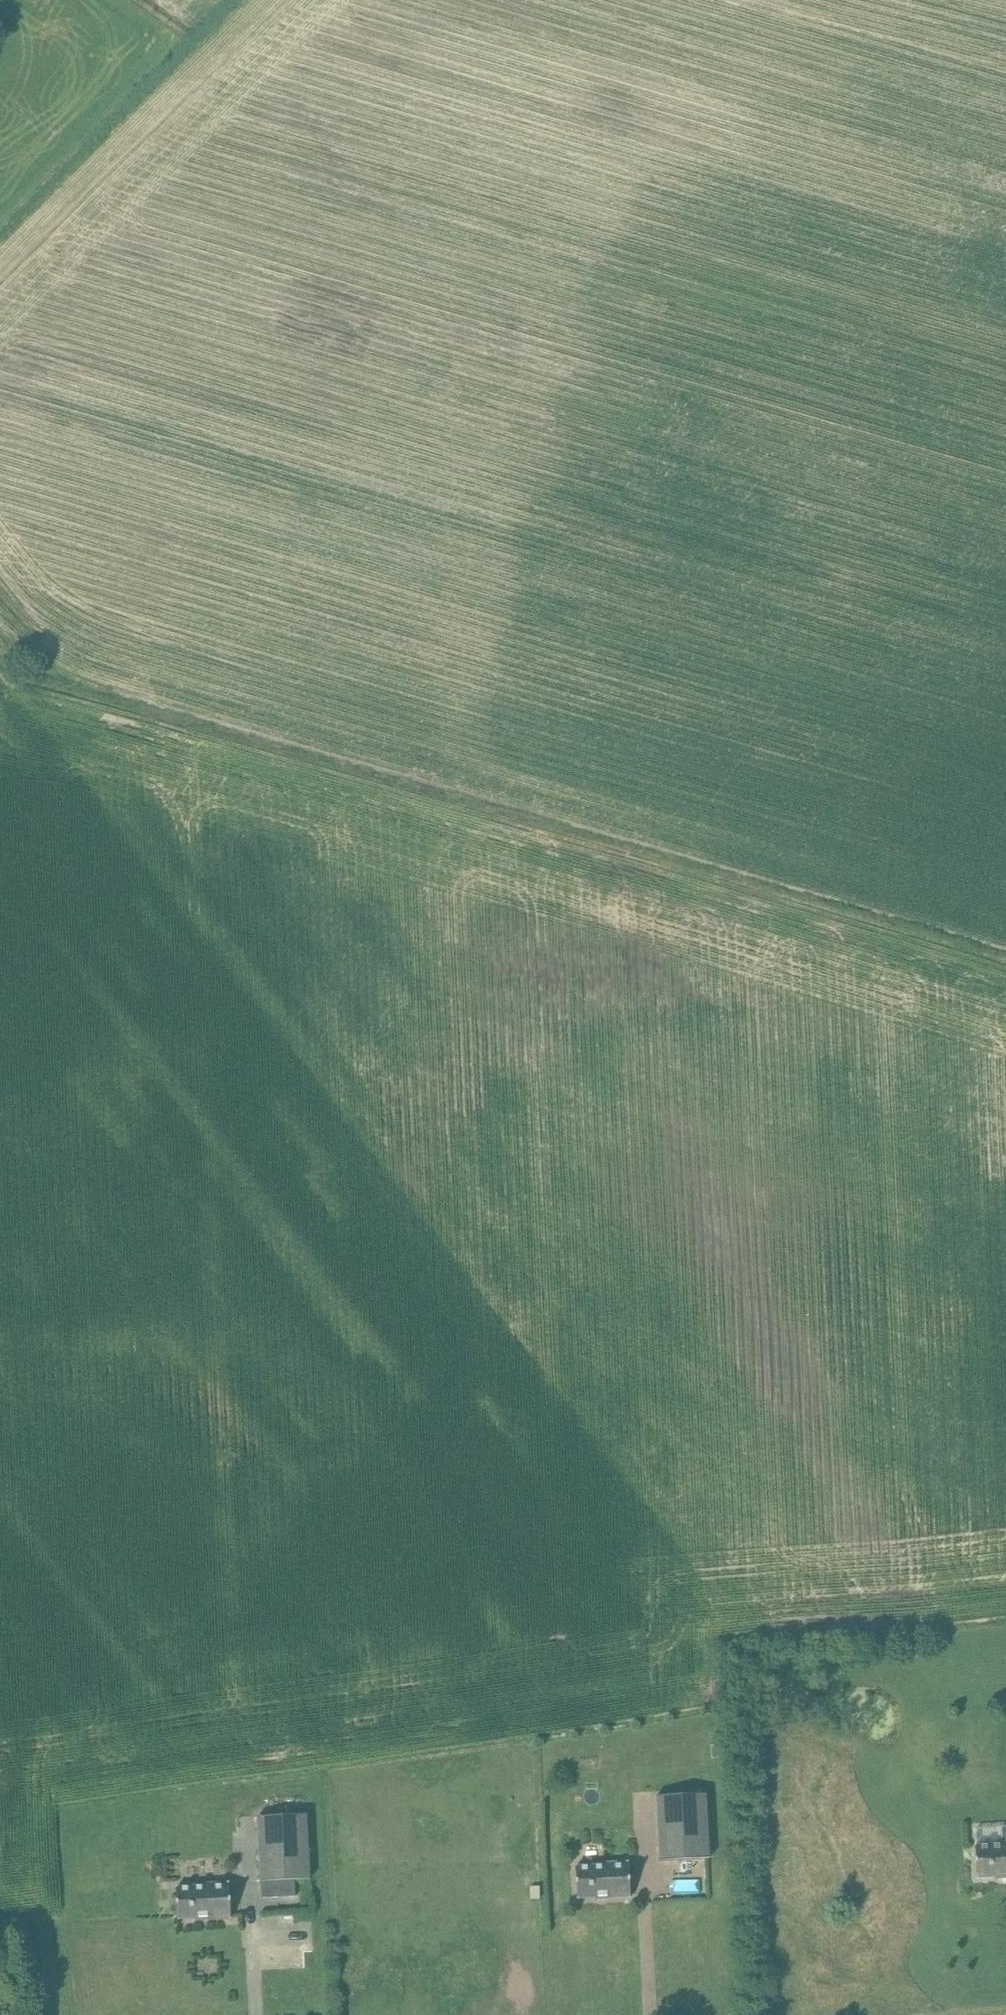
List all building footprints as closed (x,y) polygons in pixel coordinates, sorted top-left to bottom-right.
[(711,1862),(708,1796),(658,1798),(661,1864),(711,1862)] [(309,1816),(259,1818),(262,1884),(312,1882),(309,1816)] [(975,1846),(977,1878),(1005,1876),(1005,1878),(1005,1843),(1004,1843),(1004,1844),(975,1846)] [(605,1865),(576,1867),(577,1898),(606,1897),(607,1898),(630,1897),(629,1862),(605,1864),(605,1865)] [(176,1887),(178,1919),(207,1917),(207,1919),(231,1918),(229,1883),(205,1884),(206,1886),(176,1887)] [(539,1887),(531,1887),(531,1899),(540,1899),(540,1887),(539,1887)]
